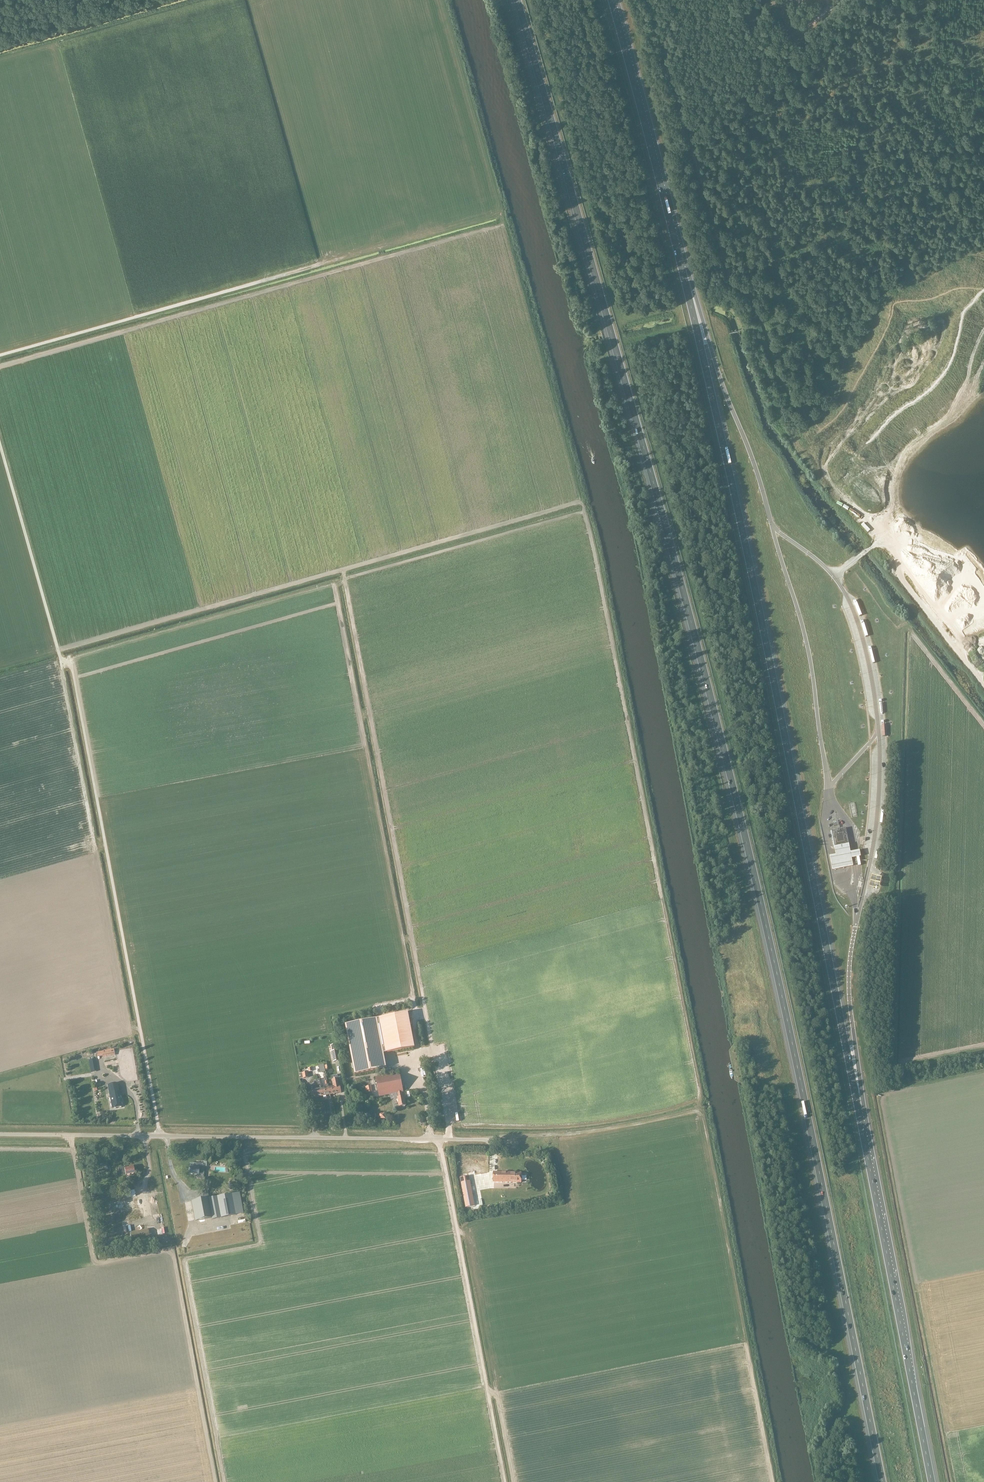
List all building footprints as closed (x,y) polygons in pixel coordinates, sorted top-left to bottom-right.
[(753,3),(741,12),(747,20),(759,11),(753,3)] [(871,516),(877,527),(880,525),(874,514),(871,516)] [(871,542),(876,538),(863,522),(858,526),(871,542)] [(846,828),(831,831),(834,848),(849,845),(846,828)] [(860,858),(859,852),(851,853),(849,845),(834,848),(836,856),(829,857),(832,872),(853,868),(852,860),(860,858)] [(881,878),(871,876),(868,888),(878,890),(881,878)] [(414,1048),(407,1013),(370,1020),(377,1055),(414,1048)] [(377,1055),(370,1020),(345,1025),(355,1075),(380,1070),(379,1069),(386,1067),(385,1060),(378,1062),(377,1055)] [(113,1049),(96,1053),(97,1057),(102,1056),(103,1058),(115,1055),(113,1049)] [(331,1052),(333,1062),(339,1061),(337,1051),(331,1052)] [(91,1073),(96,1071),(94,1059),(88,1060),(91,1073)] [(399,1107),(406,1106),(404,1097),(403,1097),(402,1092),(403,1092),(400,1073),(376,1078),(379,1096),(398,1093),(398,1098),(397,1098),(399,1107)] [(329,1087),(330,1095),(341,1093),(338,1079),(332,1080),(333,1086),(329,1087)] [(330,1095),(329,1087),(327,1081),(325,1081),(326,1088),(321,1089),(323,1096),(330,1095)] [(310,1091),(312,1098),(316,1097),(316,1098),(323,1096),(321,1089),(320,1082),(316,1083),(317,1086),(313,1086),(314,1091),(310,1091)] [(112,1108),(122,1106),(117,1083),(108,1085),(112,1108)] [(323,1113),(325,1119),(332,1118),(330,1111),(323,1113)] [(190,1167),(189,1174),(197,1174),(197,1178),(204,1179),(205,1164),(196,1163),(196,1167),(190,1167)] [(134,1173),(133,1167),(124,1168),(124,1167),(118,1168),(118,1171),(116,1172),(117,1177),(134,1173)] [(517,1182),(521,1183),(521,1173),(493,1172),(493,1182),(510,1182),(510,1188),(517,1189),(517,1182)] [(148,1174),(138,1175),(141,1192),(151,1190),(148,1174)] [(474,1206),(469,1176),(460,1178),(466,1207),(474,1206)] [(212,1218),(243,1213),(240,1193),(240,1192),(235,1193),(208,1198),(191,1201),(195,1221),(212,1218)] [(119,1218),(137,1215),(134,1202),(117,1206),(119,1218)] [(147,1231),(134,1233),(136,1243),(149,1240),(147,1231)]
